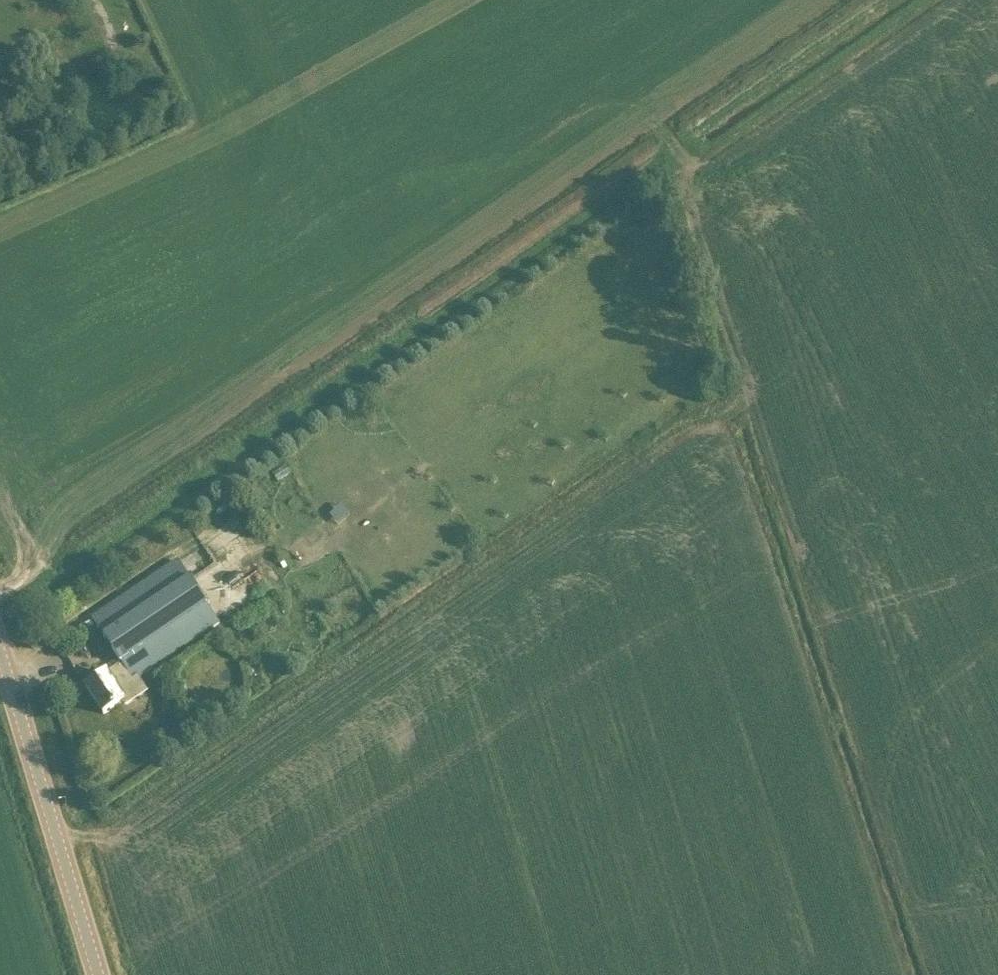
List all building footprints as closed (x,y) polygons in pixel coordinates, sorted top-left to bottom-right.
[(123,663),(86,688),(104,715),(142,690),(136,682),(221,624),(179,561),(94,619),(123,663)]
